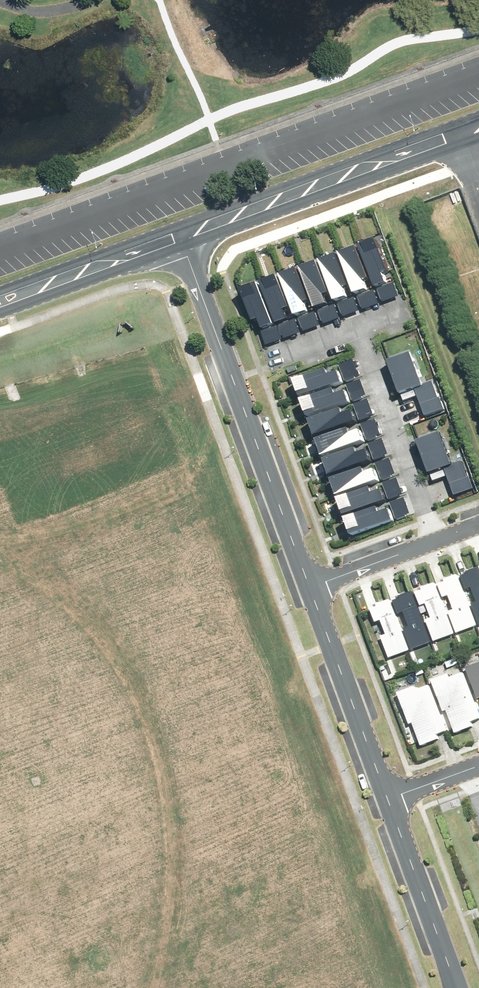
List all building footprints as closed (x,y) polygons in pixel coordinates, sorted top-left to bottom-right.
[(385,273),(390,271),(378,240),(362,246),(377,286),(388,282),(385,273)] [(366,281),(370,279),(359,248),(343,254),(358,294),(369,290),(366,281)] [(346,287),(351,285),(339,254),(323,260),(338,300),(350,296),(346,287)] [(327,294),(331,293),(320,261),(304,267),(318,308),(330,303),(327,294)] [(306,301),(311,299),(299,268),(283,274),(298,314),(310,310),(306,301)] [(286,308),(291,307),(279,276),(263,281),(278,322),(289,318),(286,308)] [(246,288),(257,320),(261,318),(265,327),(276,323),(262,282),(246,288)] [(397,296),(392,282),(378,287),(383,301),(397,296)] [(378,304),(373,290),(359,295),(364,309),(378,304)] [(358,310),(353,296),(339,301),(344,315),(358,310)] [(339,318),(334,304),(319,309),(325,323),(339,318)] [(319,324),(313,310),(299,316),(304,329),(319,324)] [(298,332),(293,318),(279,323),(284,337),(298,332)] [(277,324),(263,329),(268,343),(282,338),(277,324)] [(413,351),(392,359),(404,392),(418,387),(428,413),(442,408),(432,381),(425,383),(413,351)] [(353,360),(339,365),(344,381),(358,376),(353,360)] [(328,371),(296,382),(302,397),(342,383),(338,372),(329,376),(328,371)] [(362,379),(348,384),(353,399),(367,394),(362,379)] [(336,389),(305,400),(311,415),(351,401),(347,391),(338,394),(336,389)] [(370,400),(355,404),(361,420),(375,415),(370,400)] [(344,410),(313,421),(319,436),(359,422),(355,411),(346,415),(344,410)] [(376,417),(362,422),(368,438),(382,433),(376,417)] [(351,427),(320,438),(325,454),(366,439),(362,429),(353,432),(351,427)] [(443,430),(421,438),(434,471),(448,466),(458,492),(472,487),(462,460),(455,462),(443,430)] [(382,439),(368,443),(374,459),(388,454),(382,439)] [(357,449),(326,460),(331,475),(371,461),(368,450),(359,454),(357,449)] [(390,458),(376,462),(381,478),(395,473),(390,458)] [(364,468),(333,479),(339,494),(379,480),(375,470),(366,473),(364,468)] [(399,478),(385,482),(390,498),(404,493),(399,478)] [(373,488),(342,499),(348,514),(388,500),(384,490),(375,493),(373,488)] [(406,496),(392,501),(397,516),(411,511),(406,496)] [(381,506),(349,517),(355,532),(395,518),(391,508),(382,511),(381,506)] [(471,602),(478,623),(478,565),(467,569),(468,572),(460,575),(465,588),(471,586),(476,600),(471,602)] [(454,608),(450,610),(457,631),(478,624),(459,572),(446,577),(447,580),(439,582),(444,596),(449,594),(454,608)] [(432,617),(427,619),(435,640),(455,632),(437,581),(423,586),(424,588),(417,591),(421,605),(427,603),(432,617)] [(410,625),(405,626),(413,647),(433,640),(415,589),(401,594),(402,596),(395,599),(400,612),(405,610),(410,625)] [(388,633),(384,635),(391,656),(411,649),(393,598),(379,602),(380,605),(373,608),(378,621),(383,619),(388,633)] [(478,697),(478,661),(467,665),(478,697)] [(445,710),(449,709),(457,731),(473,724),(472,721),(478,719),(478,711),(464,671),(452,676),(451,672),(433,679),(445,710)] [(400,691),(412,722),(415,721),(423,743),(440,736),(439,733),(448,730),(431,683),(419,688),(418,684),(400,691)]
